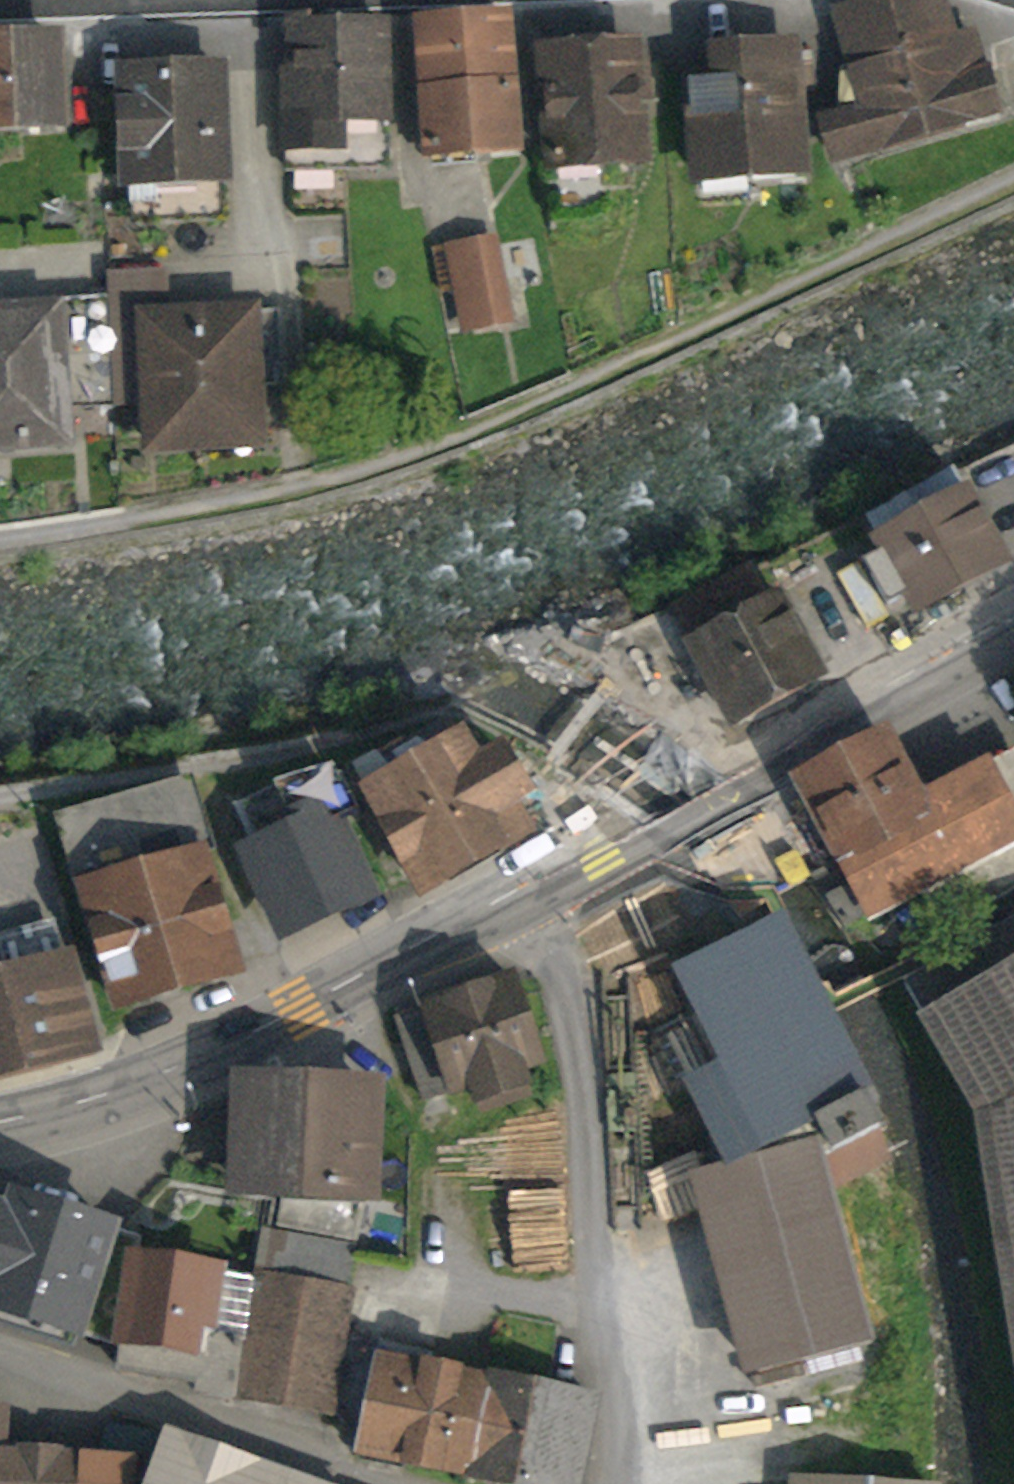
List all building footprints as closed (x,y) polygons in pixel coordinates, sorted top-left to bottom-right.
[(928,133),(889,0),(879,0),(835,13),(851,69),(847,70),(853,92),(841,96),(846,111),(824,117),(835,156),(869,146),(870,150),(928,133)] [(928,133),(998,114),(986,70),(963,76),(941,0),(889,0),(928,133)] [(502,23),(427,28),(435,153),(510,148),(502,23)] [(376,28),(290,29),(292,155),(378,154),(376,28)] [(0,40),(0,128),(52,126),(48,38),(0,40)] [(719,79),(691,81),(698,176),(800,169),(791,47),(717,52),(719,79)] [(631,49),(546,56),(554,161),(639,155),(631,49)] [(208,75),(126,80),(131,192),(214,188),(208,75)] [(515,241),(458,251),(473,335),(530,325),(515,241)] [(0,308),(0,437),(62,432),(53,304),(0,308)] [(246,309),(147,314),(153,437),(253,432),(246,309)] [(964,491),(880,534),(914,600),(998,557),(964,491)] [(783,563),(784,596),(847,595),(846,562),(783,563)] [(773,597),(694,637),(732,708),(810,668),(773,597)] [(462,731),(366,782),(420,882),(516,832),(498,798),(512,790),(488,745),(474,752),(462,731)] [(797,790),(854,903),(1013,822),(1013,798),(999,768),(923,806),(890,743),(797,790)] [(335,820),(249,858),(286,944),(373,907),(335,820)] [(195,863),(81,895),(116,1015),(229,983),(195,863)] [(790,941),(689,989),(736,1088),(690,1110),(734,1203),(824,1161),(809,1130),(866,1103),(790,941)] [(0,982),(0,1081),(87,1056),(60,965),(0,982)] [(512,980),(418,1012),(444,1085),(471,1076),(478,1095),(519,1081),(512,1062),(538,1053),(512,980)] [(939,1038),(981,1139),(1013,1346),(1013,995),(939,1038)] [(364,1094),(249,1088),(244,1191),(358,1197),(364,1094)] [(12,1194),(0,1230),(0,1293),(76,1317),(106,1225),(12,1194)] [(836,1224),(731,1253),(761,1365),(867,1337),(836,1224)] [(219,1274),(139,1260),(125,1344),(205,1357),(219,1274)] [(345,1295),(263,1282),(246,1389),(327,1402),(345,1295)] [(472,1466),(490,1381),(380,1358),(362,1443),(472,1466)] [(558,1483),(576,1399),(490,1381),(472,1466),(558,1483)] [(181,1446),(168,1483),(291,1483),(181,1446)] [(0,1480),(0,1483),(83,1483),(84,1452),(2,1448),(0,1480)]
